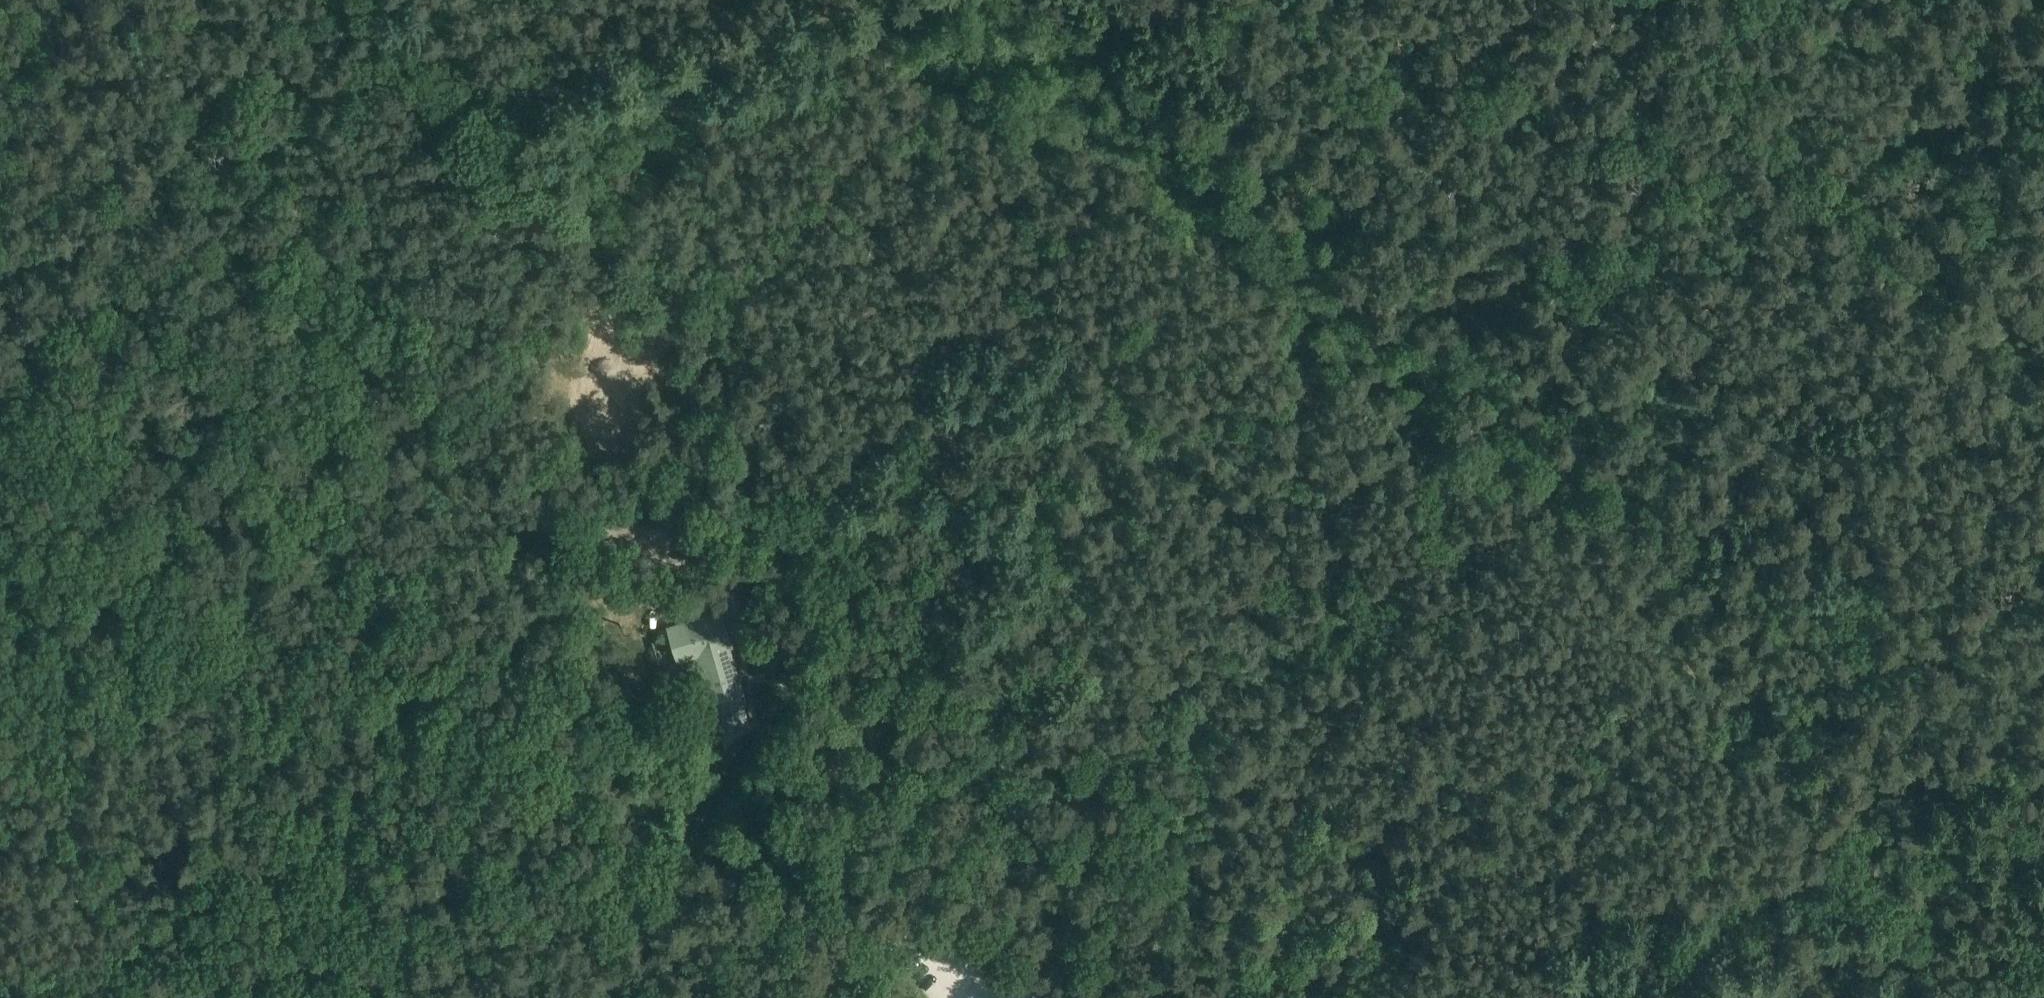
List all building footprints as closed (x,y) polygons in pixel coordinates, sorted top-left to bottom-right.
[(723,611),(669,626),(679,661),(698,655),(715,714),(744,706),(747,705),(730,646),(733,645),(723,611)] [(768,753),(770,762),(776,761),(773,751),(768,753)]
